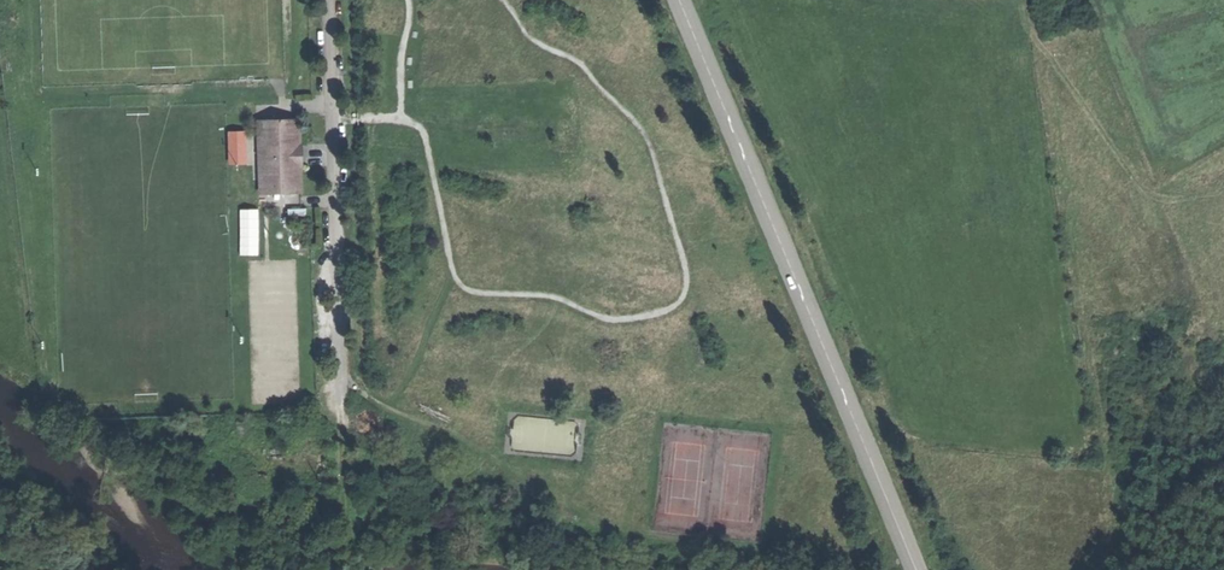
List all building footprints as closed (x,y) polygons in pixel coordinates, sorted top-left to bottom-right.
[(296,118),(266,118),(266,129),(259,129),(259,180),(264,180),(264,193),(296,193),(296,118)] [(244,159),(243,123),(228,123),(229,159),(244,159)] [(261,253),(260,206),(240,207),(241,253),(261,253)]
